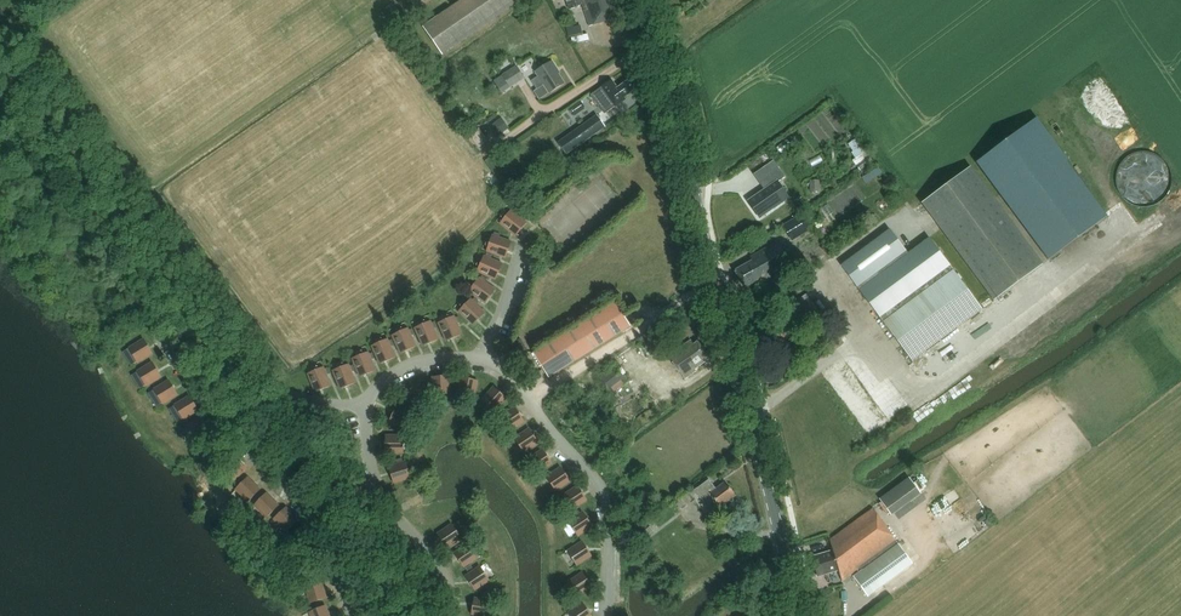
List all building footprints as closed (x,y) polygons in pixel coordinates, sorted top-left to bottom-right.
[(520,0),(461,0),(422,27),(441,55),(520,1),(520,0)] [(569,7),(577,4),(578,6),(582,5),(590,27),(619,17),(613,0),(567,0),(569,7)] [(579,24),(568,27),(573,43),(588,39),(586,34),(582,35),(579,24)] [(549,94),(565,84),(555,70),(557,69),(552,61),(535,72),(538,77),(532,81),(537,90),(544,85),(549,94)] [(502,76),(494,81),(502,94),(525,79),(516,66),(502,76)] [(600,107),(602,105),(608,113),(626,100),(624,98),(634,90),(628,81),(617,88),(612,81),(601,88),(592,95),(600,107)] [(570,109),(575,116),(584,109),(579,102),(570,109)] [(606,127),(597,115),(558,143),(566,155),(606,127)] [(976,163),(1049,260),(1107,217),(1035,119),(976,163)] [(498,137),(506,131),(498,121),(490,127),(498,137)] [(489,141),(479,129),(469,136),(479,149),(489,141)] [(855,159),(864,154),(860,148),(859,149),(854,141),(848,145),(853,152),(852,154),(855,159)] [(864,154),(855,159),(853,161),(860,171),(873,162),(866,152),(864,154)] [(1122,198),(1128,203),(1135,206),(1142,207),(1149,207),(1156,204),(1162,200),(1167,194),(1170,187),(1171,179),(1169,171),(1166,163),(1160,157),(1152,153),(1144,152),(1135,153),(1128,156),(1122,161),(1118,168),(1116,176),(1116,184),(1118,191),(1122,198)] [(1042,265),(970,167),(922,203),(994,301),(1042,265)] [(767,189),(749,202),(757,215),(787,194),(778,182),(785,178),(779,169),(762,181),(767,189)] [(866,184),(876,177),(872,171),(862,178),(866,184)] [(516,237),(527,223),(511,211),(500,224),(516,237)] [(791,240),(809,230),(800,215),(782,225),(791,240)] [(890,230),(841,266),(859,290),(908,254),(890,230)] [(511,242),(492,236),(487,252),(505,259),(511,242)] [(859,290),(912,361),(982,309),(929,238),(908,254),(859,290)] [(777,242),(750,257),(752,261),(735,271),(745,288),(754,283),(756,286),(791,267),(777,242)] [(502,264),(484,256),(477,272),(495,280),(502,264)] [(786,284),(783,277),(776,281),(780,287),(786,284)] [(469,293),(485,304),(495,290),(479,278),(469,293)] [(806,295),(797,301),(810,319),(819,313),(806,295)] [(459,312),(473,326),(485,313),(471,300),(459,312)] [(630,327),(614,301),(532,353),(548,378),(630,327)] [(784,317),(781,319),(781,318),(759,327),(768,348),(790,339),(789,337),(795,332),(810,322),(796,302),(781,313),(784,317)] [(446,342),(462,335),(454,317),(438,324),(446,342)] [(423,347),(439,340),(431,322),(415,329),(423,347)] [(647,357),(684,334),(680,327),(671,333),(666,324),(650,333),(652,336),(639,344),(647,357)] [(400,354),(416,347),(408,329),(392,336),(400,354)] [(129,349),(138,363),(153,354),(144,339),(129,349)] [(380,365),(396,358),(388,340),(372,347),(380,365)] [(709,359),(698,342),(694,345),(691,341),(668,357),(685,379),(696,371),(694,369),(709,359)] [(360,378),(376,371),(368,353),(352,359),(360,378)] [(137,372),(146,387),(161,378),(152,363),(137,372)] [(340,390),(356,383),(349,365),(333,371),(340,390)] [(612,367),(597,377),(608,392),(623,382),(612,367)] [(315,393),(331,386),(324,368),(308,375),(315,393)] [(433,395),(451,394),(450,377),(432,378),(433,395)] [(461,378),(457,395),(474,399),(478,381),(461,378)] [(154,390),(163,405),(178,396),(169,381),(154,390)] [(417,408),(430,397),(418,384),(405,395),(417,408)] [(506,399),(493,387),(482,400),(495,412),(506,399)] [(175,405),(184,420),(199,411),(190,396),(175,405)] [(405,430),(413,414),(397,406),(389,422),(405,430)] [(500,417),(510,432),(524,422),(514,407),(500,417)] [(187,426),(196,441),(211,432),(202,417),(187,426)] [(514,439),(524,453),(539,444),(529,429),(514,439)] [(403,453),(403,436),(386,436),(386,453),(403,453)] [(552,464),(543,450),(528,459),(538,474),(552,464)] [(222,469),(234,482),(247,469),(234,457),(222,469)] [(411,478),(405,462),(389,467),(394,484),(411,478)] [(546,477),(556,492),(570,482),(561,467),(546,477)] [(235,490),(248,502),(260,490),(248,478),(235,490)] [(909,478),(879,499),(891,516),(921,494),(909,478)] [(725,482),(716,489),(709,480),(695,490),(707,506),(715,500),(720,508),(736,496),(725,482)] [(563,496),(572,510),(587,501),(577,486),(563,496)] [(254,506),(267,518),(279,506),(266,494),(254,506)] [(682,511),(687,507),(681,500),(676,504),(682,511)] [(273,520),(285,532),(298,521),(286,508),(273,520)] [(833,551),(812,558),(817,577),(839,570),(842,581),(896,542),(873,509),(830,540),(833,551)] [(568,522),(578,536),(592,527),(583,512),(568,522)] [(653,532),(646,522),(632,531),(639,542),(653,532)] [(461,539),(452,524),(437,534),(447,549),(461,539)] [(303,526),(290,538),(302,550),(315,539),(303,526)] [(567,551),(577,566),(591,556),(582,542),(567,551)] [(479,558),(469,543),(454,553),(464,568),(479,558)] [(898,544),(852,577),(867,597),(913,565),(898,544)] [(470,565),(465,568),(469,573),(474,570),(470,565)] [(490,581),(480,567),(465,576),(475,591),(490,581)] [(592,587),(582,573),(568,582),(577,597),(592,587)] [(327,598),(322,582),(305,587),(310,603),(327,598)] [(492,601),(475,598),(471,615),(475,615),(489,615),(492,601)] [(583,603),(568,613),(570,615),(591,615),(583,603)] [(311,615),(330,615),(325,606),(309,613),(311,615)]
